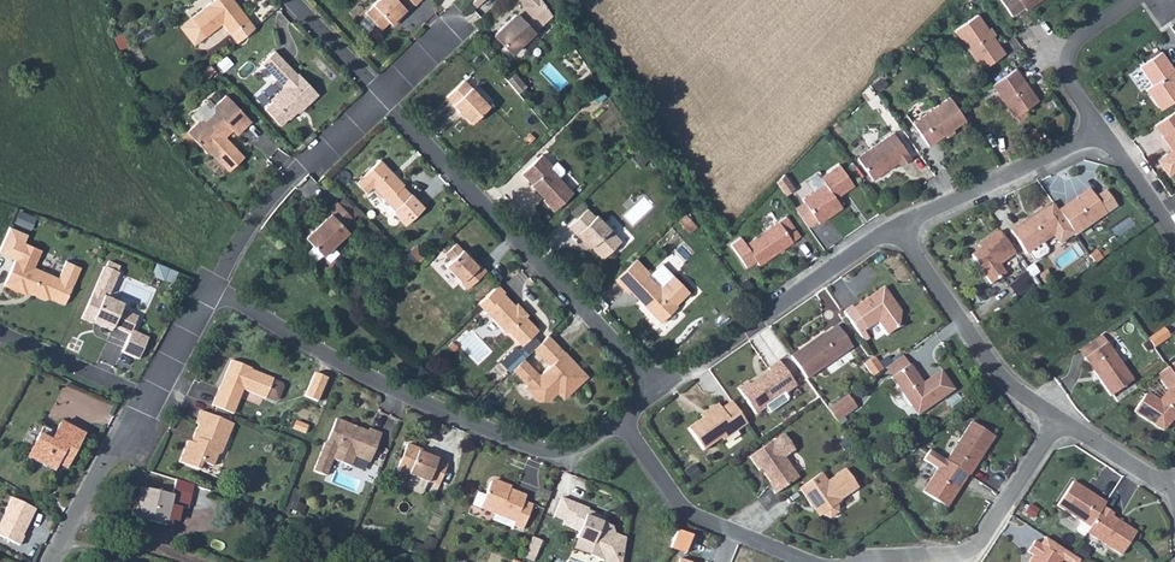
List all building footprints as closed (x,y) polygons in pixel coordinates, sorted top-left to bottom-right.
[(208,6),(209,7),(183,26),(197,45),(223,25),(236,42),(255,28),(233,0),(231,2),(230,0),(216,0),(208,6)] [(373,6),(365,13),(381,30),(389,22),(390,23),(396,17),(399,20),(407,12),(406,11),(413,4),(414,5),(420,0),(377,0),(372,5),(373,6)] [(541,0),(521,0),(526,6),(516,15),(515,14),(494,35),(511,53),(551,15),(541,0)] [(1012,15),(1024,7),(1026,10),(1040,0),(1001,0),(1012,15)] [(1004,54),(977,14),(954,30),(981,70),(1004,54)] [(396,17),(390,23),(393,26),(399,20),(396,17)] [(261,63),(284,87),(270,99),(289,119),(300,109),(302,110),(318,94),(298,73),(297,74),(274,51),(261,63)] [(1161,52),(1140,66),(1153,85),(1146,89),(1161,110),(1174,100),(1174,81),(1169,73),(1174,70),(1161,52)] [(210,66),(201,74),(207,80),(215,71),(210,66)] [(1014,117),(1038,101),(1016,69),(992,85),(1014,117)] [(515,74),(507,81),(517,93),(525,87),(515,74)] [(489,106),(464,80),(446,97),(453,104),(452,105),(470,124),(489,106)] [(204,122),(198,122),(187,132),(208,154),(210,152),(229,171),(244,157),(222,133),(229,127),(237,135),(251,122),(226,95),(214,106),(214,113),(204,122)] [(965,120),(949,97),(912,123),(928,146),(965,120)] [(1155,125),(1162,135),(1162,136),(1172,150),(1157,159),(1167,174),(1174,169),(1174,111),(1155,125)] [(911,159),(893,133),(857,158),(872,180),(898,162),(900,166),(911,159)] [(552,166),(541,154),(522,174),(532,184),(531,185),(538,193),(542,193),(546,197),(543,200),(554,211),(573,193),(549,168),(552,166)] [(404,185),(380,160),(363,177),(357,183),(366,193),(372,187),(395,210),(393,212),(403,226),(424,208),(402,186),(404,185)] [(841,207),(840,205),(835,198),(838,196),(853,185),(839,165),(820,178),(824,184),(802,199),(803,201),(817,221),(818,223),(841,207)] [(794,189),(784,175),(777,183),(785,195),(794,189)] [(1058,211),(1075,235),(1106,214),(1089,189),(1058,211)] [(838,196),(835,198),(840,205),(843,203),(838,196)] [(324,213),(328,216),(305,238),(322,256),(348,231),(345,228),(354,220),(336,201),(324,213)] [(808,227),(817,221),(803,201),(794,208),(808,227)] [(1060,230),(1045,207),(1010,231),(1026,254),(1060,230)] [(594,217),(587,209),(568,226),(583,242),(585,240),(602,259),(621,241),(596,215),(594,217)] [(693,222),(686,215),(680,222),(686,228),(693,222)] [(800,237),(786,217),(745,244),(740,237),(730,244),(746,267),(755,261),(759,265),(800,237)] [(4,285),(25,295),(28,289),(33,291),(32,294),(45,300),(50,298),(65,305),(82,268),(67,261),(59,278),(34,267),(41,250),(24,243),(27,235),(10,227),(0,248),(0,253),(15,260),(5,282),(5,283),(4,285)] [(1014,254),(999,231),(983,243),(985,246),(970,255),(991,284),(1005,274),(999,264),(1014,254)] [(444,253),(451,260),(445,265),(461,282),(460,282),(467,289),(486,271),(471,255),(469,257),(455,243),(444,253)] [(312,246),(306,252),(315,261),(321,255),(312,246)] [(1097,251),(1089,256),(1094,263),(1102,258),(1097,251)] [(626,269),(640,283),(631,292),(647,309),(650,307),(654,311),(652,313),(660,323),(677,307),(676,305),(689,292),(673,275),(659,288),(648,276),(650,274),(636,259),(626,269)] [(107,261),(92,293),(81,319),(92,324),(93,323),(112,331),(113,327),(130,334),(122,352),(138,359),(148,337),(132,330),(138,317),(121,310),(123,306),(106,298),(121,268),(107,261)] [(171,270),(157,264),(153,272),(168,279),(171,270)] [(640,283),(626,269),(617,277),(631,292),(640,283)] [(1034,284),(1026,273),(1009,286),(1017,296),(1034,284)] [(742,286),(747,294),(754,288),(749,282),(742,286)] [(515,308),(515,305),(503,294),(505,292),(498,285),(478,304),(505,332),(509,332),(521,346),(538,330),(525,317),(528,315),(522,309),(519,312),(515,308)] [(896,306),(883,288),(853,309),(851,306),(843,312),(862,339),(867,335),(864,330),(877,321),(886,335),(897,327),(900,312),(895,312),(893,308),(896,306)] [(759,290),(750,296),(754,301),(763,295),(759,290)] [(823,335),(822,334),(790,357),(805,379),(851,347),(836,326),(823,335)] [(1148,339),(1154,347),(1169,336),(1163,328),(1148,339)] [(1079,350),(1085,358),(1107,343),(1101,335),(1079,350)] [(568,394),(586,376),(567,356),(547,336),(534,349),(550,365),(539,376),(523,359),(513,369),(528,386),(526,388),(538,400),(548,400),(557,392),(561,396),(566,391),(568,394)] [(1133,380),(1107,343),(1085,358),(1111,396),(1133,380)] [(891,377),(908,365),(902,356),(884,368),(891,377)] [(874,357),(864,364),(872,377),(882,370),(874,357)] [(220,387),(212,406),(233,414),(243,390),(265,399),(266,397),(275,401),(278,400),(283,387),(282,384),(273,380),(273,379),(259,373),(256,374),(250,372),(251,368),(231,360),(220,387)] [(749,385),(747,382),(737,389),(755,415),(765,408),(763,406),(783,392),(785,394),(796,386),(778,361),(767,369),(769,371),(763,375),(763,378),(760,380),(758,378),(749,385)] [(890,378),(910,406),(919,400),(925,409),(953,390),(940,371),(927,380),(929,383),(924,387),(909,365),(908,365),(891,377),(890,378)] [(1145,394),(1134,412),(1163,431),(1174,418),(1174,399),(1167,392),(1159,401),(1148,393),(1145,394)] [(856,408),(846,395),(826,408),(836,422),(856,408)] [(916,415),(925,409),(919,400),(910,406),(916,415)] [(721,438),(723,441),(746,424),(731,401),(720,409),(717,404),(705,412),(707,415),(688,428),(703,450),(721,438)] [(195,444),(188,441),(180,462),(199,470),(202,462),(213,467),(217,455),(221,453),(233,424),(200,411),(195,423),(198,425),(193,437),(197,439),(195,444)] [(324,443),(313,471),(326,476),(332,460),(351,467),(355,457),(369,463),(381,434),(369,429),(368,432),(336,419),(326,444),(324,443)] [(39,430),(27,456),(64,474),(85,432),(60,420),(52,437),(39,430)] [(307,426),(296,422),(293,429),(305,433),(307,426)] [(994,437),(971,422),(946,460),(968,475),(969,475),(994,437)] [(783,434),(772,441),(749,458),(759,471),(763,468),(765,471),(764,475),(769,482),(767,483),(775,494),(798,478),(784,458),(794,450),(783,434)] [(852,448),(847,441),(841,446),(845,453),(852,448)] [(437,459),(425,454),(418,452),(419,449),(407,444),(396,470),(428,483),(428,482),(439,486),(447,465),(437,461),(437,459)] [(946,460),(930,450),(923,460),(937,469),(922,492),(947,507),(968,475),(946,460)] [(845,469),(827,482),(821,473),(798,489),(811,507),(813,506),(820,516),(822,515),(830,518),(838,513),(837,504),(840,501),(840,500),(858,488),(845,469)] [(525,496),(509,489),(504,487),(503,484),(494,480),(490,482),(481,506),(492,510),(494,514),(514,522),(513,526),(522,529),(532,505),(523,501),(525,496)] [(1073,482),(1057,506),(1081,521),(1077,528),(1077,531),(1084,536),(1086,532),(1090,526),(1103,507),(1106,503),(1073,482)] [(141,488),(137,502),(138,503),(137,508),(140,509),(138,519),(166,526),(168,514),(173,515),(175,506),(182,508),(185,493),(173,491),(172,495),(141,488)] [(11,498),(0,521),(0,536),(19,546),(24,536),(22,536),(35,509),(11,498)] [(612,526),(602,523),(604,517),(579,507),(580,505),(561,498),(554,517),(564,521),(562,525),(579,532),(576,538),(577,539),(589,543),(591,548),(588,555),(605,561),(625,561),(627,538),(614,534),(612,526)] [(301,505),(294,502),(290,510),(298,513),(301,505)] [(307,507),(301,505),(298,513),(304,515),(307,507)] [(1090,526),(1086,532),(1121,555),(1136,532),(1111,516),(1113,513),(1103,507),(1090,526)] [(1033,555),(1029,561),(1060,561),(1062,559),(1067,561),(1081,561),(1083,559),(1048,536),(1041,545),(1034,541),(1028,552),(1033,555)] [(541,541),(532,538),(525,554),(535,558),(541,541)] [(589,543),(577,539),(573,549),(588,555),(591,548),(589,543)]
